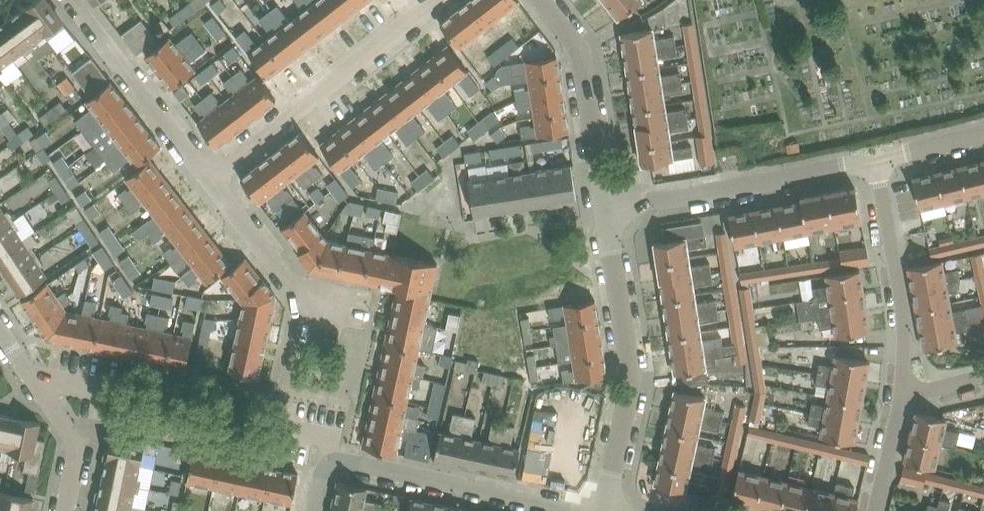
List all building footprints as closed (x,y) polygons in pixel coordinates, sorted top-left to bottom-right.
[(26,6),(56,45),(59,49),(75,37),(47,0),(34,0),(26,6)] [(226,6),(221,0),(217,0),(211,5),(217,13),(226,6)] [(268,11),(268,10),(300,51),(316,38),(297,15),(290,21),(274,0),(259,0),(268,11)] [(311,0),(296,0),(304,10),(297,15),(316,38),(332,26),(311,0)] [(337,0),(311,0),(332,26),(347,14),(337,0)] [(362,0),(337,0),(347,14),(363,1),(362,0)] [(456,11),(474,35),(489,23),(471,0),(470,0),(456,11)] [(489,23),(504,12),(495,0),(471,0),(489,23)] [(504,12),(518,0),(495,0),(504,12)] [(640,0),(609,0),(606,2),(618,17),(640,0)] [(185,17),(195,9),(189,1),(179,9),(185,17)] [(56,45),(26,6),(10,18),(33,49),(39,57),(56,45)] [(175,25),(185,17),(179,9),(169,17),(175,25)] [(268,10),(268,11),(259,18),(273,34),(266,40),(284,63),(300,51),(268,10)] [(456,11),(441,22),(459,46),(474,35),(456,11)] [(220,23),(214,16),(205,23),(210,30),(220,23)] [(10,18),(0,25),(0,39),(14,58),(25,51),(27,54),(33,49),(10,18)] [(144,20),(122,36),(129,45),(150,29),(144,20)] [(696,41),(693,22),(684,24),(686,42),(696,41)] [(227,31),(220,23),(210,30),(217,39),(227,31)] [(284,63),(266,40),(259,46),(244,28),(236,35),(268,76),(284,63)] [(674,35),(654,38),(652,28),(622,33),(625,52),(675,44),(674,35)] [(129,45),(136,54),(142,49),(157,38),(150,29),(129,45)] [(159,71),(199,39),(192,30),(176,43),(170,36),(147,55),(159,71)] [(519,45),(513,37),(512,36),(504,42),(511,51),(519,45)] [(0,39),(0,73),(0,74),(5,71),(2,67),(14,58),(0,39)] [(172,87),(195,69),(196,68),(190,60),(206,47),(199,39),(159,71),(172,87)] [(699,59),(696,41),(686,42),(689,61),(699,59)] [(503,58),(511,51),(504,42),(496,49),(503,58)] [(658,65),(657,57),(677,54),(675,44),(625,52),(628,70),(658,65)] [(240,54),(233,45),(225,52),(232,61),(240,54)] [(503,58),(496,49),(487,55),(494,65),(503,58)] [(452,50),(436,62),(452,83),(459,78),(470,93),(480,86),(452,50)] [(72,72),(80,82),(100,66),(93,56),(77,68),(72,72)] [(560,74),(557,56),(510,63),(512,75),(521,74),(522,81),(528,80),(528,79),(560,74)] [(701,78),(699,59),(689,61),(692,80),(701,78)] [(211,62),(204,68),(211,77),(219,70),(214,64),(213,65),(211,62)] [(452,83),(436,62),(420,74),(448,111),(457,105),(445,89),(452,83)] [(679,72),(660,75),(658,65),(628,70),(631,89),(681,81),(679,72)] [(80,82),(87,92),(92,88),(108,76),(100,66),(80,82)] [(242,67),(233,74),(262,111),(277,100),(258,75),(250,81),(247,77),(249,76),(242,67)] [(211,77),(204,68),(195,75),(202,83),(211,77)] [(233,74),(224,81),(231,89),(233,88),(236,92),(228,98),(247,123),(262,111),(233,74)] [(448,111),(420,74),(404,86),(420,108),(428,102),(439,118),(448,111)] [(501,83),(494,74),(485,81),(493,90),(501,83)] [(563,93),(560,74),(528,79),(528,80),(529,79),(531,88),(525,89),(524,86),(514,88),(516,100),(563,93)] [(704,97),(701,78),(692,80),(693,87),(695,98),(704,97)] [(124,97),(112,80),(88,99),(93,106),(76,119),(83,129),(124,97)] [(683,91),(681,81),(631,89),(634,108),(664,103),(663,94),(683,91)] [(190,93),(184,85),(175,91),(182,100),(190,93)] [(420,108),(404,86),(388,99),(417,136),(425,130),(413,113),(420,108)] [(212,90),(203,97),(232,134),(247,123),(228,98),(220,104),(217,100),(219,99),(212,90)] [(566,111),(563,93),(516,100),(518,111),(520,111),(529,110),(528,107),(533,106),(535,116),(566,111)] [(137,113),(124,97),(83,129),(95,145),(137,113)] [(203,97),(194,104),(201,113),(203,111),(206,115),(204,117),(198,121),(218,146),(232,134),(203,97)] [(707,115),(704,97),(695,98),(698,116),(707,115)] [(417,136),(388,99),(372,111),(401,148),(417,136)] [(55,115),(66,107),(61,101),(50,108),(55,115)] [(685,108),(665,111),(664,103),(634,108),(637,126),(687,118),(685,108)] [(45,123),(55,115),(50,108),(40,116),(45,123)] [(492,110),(480,120),(487,129),(500,119),(492,110)] [(18,133),(2,111),(0,113),(0,125),(10,138),(7,141),(9,144),(12,148),(23,140),(18,133)] [(401,148),(372,111),(356,123),(384,160),(401,148)] [(568,129),(566,111),(535,116),(536,125),(531,126),(531,123),(523,124),(520,125),(522,137),(538,134),(568,129)] [(137,113),(95,145),(107,161),(149,129),(137,113)] [(709,131),(707,115),(698,116),(700,134),(701,135),(710,134),(709,131)] [(688,128),(687,118),(637,126),(640,145),(670,140),(669,132),(688,128)] [(474,139),(487,129),(480,120),(467,129),(474,139)] [(356,123),(341,135),(357,157),(363,165),(369,173),(375,168),(374,167),(384,160),(356,123)] [(23,140),(34,132),(28,125),(18,133),(23,140)] [(491,133),(497,141),(507,134),(501,125),(491,133)] [(162,145),(149,129),(107,161),(114,170),(132,157),(137,164),(162,145)] [(47,130),(38,136),(45,147),(55,141),(47,130)] [(302,131),(287,143),(315,180),(324,172),(318,164),(316,166),(312,162),(320,155),(302,131)] [(461,142),(454,133),(445,140),(452,149),(461,142)] [(713,152),(710,134),(701,135),(696,136),(701,164),(715,162),(713,152)] [(349,163),(357,157),(341,135),(325,148),(353,184),(361,179),(349,163)] [(45,147),(38,136),(31,140),(38,152),(45,148),(45,147)] [(561,137),(547,139),(548,148),(563,146),(561,137)] [(548,148),(547,139),(530,141),(531,151),(548,148)] [(452,149),(445,140),(437,146),(444,155),(452,149)] [(693,156),(691,146),(672,149),(670,140),(640,145),(643,163),(693,156)] [(287,143),(272,155),(290,179),(298,172),(301,177),(298,179),(305,187),(315,180),(287,143)] [(521,143),(505,146),(507,155),(523,153),(521,143)] [(507,155),(505,146),(489,148),(491,158),(507,155)] [(51,157),(45,148),(38,152),(45,162),(51,157)] [(464,152),(466,162),(482,159),(481,149),(464,152)] [(730,152),(732,161),(741,160),(739,150),(730,152)] [(69,163),(63,155),(53,161),(59,169),(69,163)] [(272,155),(257,166),(284,202),(293,194),(287,187),(285,189),(282,185),(290,179),(272,155)] [(128,186),(119,193),(126,202),(163,174),(152,159),(127,178),(133,186),(129,189),(128,186)] [(962,166),(969,195),(983,191),(983,161),(962,166)] [(75,173),(69,163),(59,169),(65,179),(75,173)] [(572,164),(552,167),(551,167),(557,205),(564,204),(563,199),(577,197),(572,164)] [(284,202),(256,166),(241,178),(260,202),(267,197),(276,208),(284,202)] [(969,195),(962,166),(938,172),(945,200),(969,195)] [(428,167),(419,174),(427,183),(435,176),(428,167)] [(557,205),(551,167),(531,171),(536,204),(549,201),(549,206),(557,205)] [(536,204),(531,171),(510,174),(516,212),(524,210),(523,206),(536,204)] [(945,200),(938,172),(914,178),(921,206),(945,200)] [(174,188),(163,174),(126,202),(132,211),(141,204),(140,202),(143,199),(150,207),(174,188)] [(419,174),(411,181),(418,190),(427,183),(419,174)] [(516,212),(510,174),(490,177),(495,210),(508,208),(509,213),(516,212)] [(48,180),(56,191),(63,186),(56,175),(48,180)] [(495,210),(490,177),(469,180),(475,218),(484,217),(483,212),(495,210)] [(335,178),(327,185),(340,201),(348,194),(335,178)] [(325,194),(318,185),(309,193),(316,201),(325,194)] [(70,197),(63,186),(56,191),(63,202),(70,197)] [(856,187),(829,192),(835,223),(862,218),(856,187)] [(186,203),(174,188),(150,207),(154,214),(135,228),(142,236),(148,231),(149,232),(186,203)] [(386,200),(388,190),(378,188),(376,198),(386,200)] [(92,198),(86,189),(77,196),(83,204),(92,198)] [(396,202),(398,191),(388,190),(386,200),(396,202)] [(835,223),(829,192),(801,198),(802,202),(807,228),(835,223)] [(293,215),(301,208),(293,198),(285,205),(293,215)] [(354,201),(351,213),(354,214),(361,216),(364,203),(354,201)] [(807,230),(807,228),(802,202),(778,206),(783,235),(807,230)] [(85,209),(91,217),(100,211),(94,203),(85,209)] [(197,218),(186,203),(149,232),(155,240),(168,231),(173,237),(197,218)] [(15,218),(9,209),(5,211),(0,204),(0,228),(15,218)] [(368,204),(366,215),(380,218),(382,207),(381,207),(368,204)] [(293,215),(285,205),(277,212),(285,221),(293,215)] [(783,235),(778,206),(754,211),(759,239),(783,235)] [(386,208),(384,220),(388,221),(386,229),(398,231),(402,212),(386,208)] [(323,233),(320,230),(304,210),(284,227),(301,249),(298,251),(299,252),(323,233)] [(759,239),(754,211),(730,216),(735,244),(759,239)] [(23,239),(17,229),(20,227),(15,218),(0,228),(0,254),(23,239)] [(77,223),(84,234),(92,228),(85,218),(77,223)] [(209,233),(197,218),(173,237),(179,245),(175,248),(173,245),(164,252),(171,261),(209,233)] [(115,233),(109,225),(100,231),(106,239),(115,233)] [(99,239),(92,228),(84,234),(90,245),(99,239)] [(372,249),(375,236),(349,231),(348,232),(346,245),(340,273),(366,278),(372,249)] [(716,233),(719,247),(719,251),(729,250),(726,231),(716,233)] [(125,247),(115,233),(106,239),(116,253),(125,247)] [(209,233),(172,261),(179,271),(188,264),(186,261),(189,258),(196,266),(220,248),(209,233)] [(299,252),(311,267),(340,273),(346,245),(329,241),(323,233),(299,252)] [(689,256),(688,248),(708,245),(707,235),(655,243),(658,261),(689,256)] [(980,244),(978,235),(954,241),(956,249),(980,244)] [(941,244),(931,246),(933,255),(956,249),(954,241),(953,236),(940,239),(941,244)] [(39,254),(32,245),(29,247),(23,239),(0,254),(0,265),(7,276),(39,254)] [(109,254),(103,245),(93,252),(99,260),(109,254)] [(839,251),(840,256),(841,265),(870,260),(867,246),(839,251)] [(232,262),(220,248),(196,266),(183,276),(190,285),(198,279),(195,275),(200,272),(207,281),(232,262)] [(430,297),(437,262),(372,249),(366,278),(402,286),(401,291),(430,297)] [(732,268),(729,250),(719,251),(722,270),(732,268)] [(978,274),(983,273),(983,262),(982,251),(973,253),(978,274)] [(119,260),(125,269),(135,263),(129,253),(119,260)] [(19,294),(48,275),(41,265),(44,263),(39,254),(7,276),(19,294)] [(114,262),(109,254),(99,260),(105,269),(114,262)] [(88,255),(68,269),(77,282),(84,270),(94,264),(88,255)] [(709,263),(690,266),(689,256),(658,261),(661,280),(711,272),(709,263)] [(841,265),(840,256),(813,260),(814,269),(841,265)] [(245,259),(224,274),(240,295),(262,281),(245,259)] [(814,269),(813,260),(788,264),(790,273),(814,269)] [(961,278),(959,268),(945,270),(943,260),(911,266),(915,286),(958,278),(961,278)] [(141,272),(135,263),(125,269),(131,278),(141,272)] [(790,273),(788,264),(764,268),(765,277),(769,276),(790,273)] [(735,286),(732,268),(722,270),(725,288),(735,286)] [(765,277),(764,268),(738,272),(739,281),(743,280),(765,277)] [(864,289),(860,269),(827,274),(829,285),(813,287),(815,296),(864,289)] [(695,293),(693,284),(712,281),(711,272),(661,280),(664,298),(695,293)] [(112,280),(118,289),(127,283),(121,274),(112,280)] [(165,278),(155,276),(153,287),(163,289),(165,278)] [(165,278),(163,289),(173,291),(174,285),(175,280),(165,278)] [(960,288),(958,278),(915,286),(918,306),(950,300),(948,290),(960,288)] [(271,321),(277,294),(265,279),(262,281),(240,295),(244,300),(241,314),(271,321)] [(49,282),(23,299),(40,324),(66,307),(63,304),(70,300),(64,290),(57,295),(49,282)] [(133,291),(127,283),(118,289),(124,298),(133,291)] [(738,305),(735,286),(725,288),(728,307),(738,305)] [(752,306),(751,297),(749,286),(744,287),(740,287),(744,308),(752,306)] [(867,309),(864,289),(815,296),(815,297),(810,298),(813,318),(818,317),(818,316),(867,309)] [(150,304),(160,306),(163,294),(153,291),(150,304)] [(425,322),(430,297),(401,291),(395,316),(425,322)] [(715,300),(696,303),(695,293),(664,298),(667,316),(716,308),(715,300)] [(163,294),(160,306),(171,309),(174,296),(163,294)] [(188,294),(185,305),(196,307),(198,296),(196,295),(188,294)] [(198,296),(196,307),(206,309),(208,298),(198,296)] [(83,314),(77,343),(95,347),(101,317),(104,303),(86,299),(83,314)] [(598,318),(595,300),(550,307),(551,319),(561,318),(560,313),(567,313),(568,323),(598,318)] [(922,326),(969,318),(967,307),(964,308),(952,310),(950,300),(918,306),(922,326)] [(101,317),(95,347),(113,351),(121,312),(122,307),(111,304),(109,314),(112,315),(111,319),(101,317)] [(741,323),(738,305),(728,307),(731,325),(741,323)] [(756,326),(752,306),(744,308),(746,322),(747,327),(756,326)] [(66,307),(40,324),(48,337),(77,343),(83,314),(67,310),(66,307)] [(701,330),(699,321),(718,319),(716,308),(667,316),(670,335),(701,330)] [(870,329),(867,309),(818,316),(818,317),(820,327),(835,324),(837,334),(870,329)] [(138,325),(131,355),(149,359),(159,313),(147,310),(145,321),(147,322),(146,327),(138,325)] [(121,312),(113,351),(131,355),(138,325),(127,323),(129,313),(121,312)] [(450,312),(446,327),(458,330),(462,314),(450,312)] [(159,313),(149,359),(168,363),(174,332),(165,330),(166,326),(168,326),(171,316),(159,313)] [(265,348),(271,321),(241,314),(238,333),(236,341),(265,348)] [(205,316),(201,334),(210,336),(211,329),(213,329),(215,318),(205,316)] [(419,348),(433,350),(438,325),(425,322),(395,316),(390,341),(419,348)] [(531,317),(523,318),(525,330),(533,329),(531,317)] [(601,336),(598,318),(568,323),(553,325),(554,334),(550,335),(551,344),(556,344),(601,336)] [(956,330),(967,328),(970,328),(969,318),(922,326),(926,347),(958,341),(956,330)] [(174,332),(168,363),(186,366),(193,336),(196,322),(184,319),(182,329),(184,329),(183,334),(174,332)] [(504,334),(490,333),(491,323),(477,322),(474,351),(502,354),(504,334)] [(744,342),(741,323),(731,325),(733,343),(744,342)] [(759,346),(756,326),(747,327),(750,347),(759,346)] [(533,329),(525,330),(527,342),(535,341),(533,329)] [(722,336),(702,339),(701,330),(670,335),(673,353),(723,345),(722,336)] [(203,370),(207,350),(210,336),(201,334),(194,368),(203,370)] [(604,355),(601,336),(556,344),(559,361),(574,359),(604,355)] [(259,375),(265,348),(236,341),(235,344),(230,369),(259,375)] [(390,341),(386,357),(384,367),(423,375),(425,364),(416,363),(419,348),(390,341)] [(747,361),(744,342),(733,343),(735,353),(736,363),(745,362),(747,361)] [(716,365),(714,356),(735,353),(733,343),(723,345),(673,353),(676,371),(679,371),(681,385),(709,382),(707,367),(716,365)] [(762,365),(760,355),(759,346),(750,347),(753,366),(762,365)] [(453,355),(441,352),(438,364),(451,367),(453,355)] [(537,353),(529,354),(531,366),(539,365),(537,353)] [(869,359),(839,354),(836,353),(834,365),(819,362),(818,371),(866,380),(869,359)] [(607,373),(604,355),(574,359),(576,369),(570,370),(569,367),(562,368),(563,380),(607,373)] [(533,378),(541,377),(539,365),(531,366),(533,378)] [(765,383),(762,365),(753,366),(756,384),(765,383)] [(384,367),(382,379),(379,393),(408,399),(411,385),(419,387),(421,377),(422,377),(423,375),(384,367)] [(485,369),(483,381),(505,385),(507,374),(485,369)] [(862,400),(866,380),(818,371),(816,383),(830,385),(829,394),(862,400)] [(436,381),(431,404),(441,406),(446,383),(436,381)] [(766,390),(765,383),(756,384),(757,391),(754,402),(763,403),(766,390)] [(702,406),(704,397),(674,391),(671,409),(722,420),(724,411),(702,406)] [(379,393),(377,401),(373,419),(416,428),(418,417),(405,414),(408,399),(379,393)] [(858,421),(862,400),(829,394),(827,403),(812,400),(810,412),(858,421)] [(751,418),(760,420),(763,403),(754,402),(753,407),(751,418)] [(431,404),(428,416),(439,418),(441,406),(431,404)] [(736,404),(732,422),(741,423),(745,405),(736,404)] [(720,429),(722,420),(671,409),(667,427),(697,433),(698,424),(710,427),(720,429)] [(959,431),(944,427),(947,418),(918,411),(912,435),(941,442),(955,446),(959,431)] [(854,441),(858,421),(810,412),(808,422),(824,425),(822,435),(854,441)] [(21,417),(1,413),(0,416),(0,452),(3,452),(4,448),(14,450),(21,417)] [(41,421),(21,417),(14,450),(27,453),(24,469),(31,470),(27,489),(35,491),(46,439),(37,437),(41,421)] [(373,419),(372,423),(367,445),(397,451),(400,435),(409,437),(405,453),(430,459),(436,432),(416,428),(373,419)] [(737,442),(741,423),(732,422),(728,440),(737,442)] [(772,440),(775,430),(749,425),(747,434),(772,440)] [(695,442),(697,433),(667,427),(663,446),(715,456),(717,447),(695,442)] [(796,446),(799,436),(776,431),(775,430),(772,440),(796,446)] [(156,453),(158,442),(139,438),(138,442),(126,440),(127,436),(117,433),(116,437),(112,436),(109,451),(105,450),(104,456),(142,464),(144,451),(156,453)] [(935,467),(938,457),(941,442),(912,435),(906,459),(935,467)] [(820,452),(823,442),(799,436),(796,446),(820,452)] [(734,460),(737,442),(728,440),(725,458),(734,460)] [(823,442),(820,452),(844,458),(847,448),(823,442)] [(713,466),(715,456),(663,446),(659,464),(689,470),(691,462),(713,466)] [(868,463),(870,454),(847,448),(844,458),(868,463)] [(185,461),(188,451),(180,449),(177,460),(185,461)] [(215,485),(221,455),(195,450),(189,480),(215,485)] [(241,491),(247,461),(221,455),(215,485),(241,491)] [(139,478),(142,464),(104,456),(102,463),(106,464),(103,477),(141,485),(143,479),(139,478)] [(730,478),(734,460),(725,458),(721,477),(730,478)] [(267,496),(273,466),(247,461),(241,491),(267,496)] [(687,478),(689,470),(659,464),(656,482),(706,493),(708,482),(687,478)] [(299,472),(273,466),(267,496),(293,502),(299,472)] [(924,485),(925,480),(945,485),(947,477),(905,466),(901,479),(924,485)] [(756,505),(764,475),(739,469),(739,470),(732,499),(756,505)] [(764,475),(756,505),(780,510),(788,481),(764,475)] [(136,491),(140,492),(141,485),(103,477),(100,491),(96,490),(95,496),(133,504),(136,491)] [(726,498),(729,481),(730,478),(721,477),(720,479),(717,496),(726,498)] [(964,490),(965,482),(947,477),(945,485),(964,490)] [(172,478),(169,491),(179,492),(181,480),(172,478)] [(368,487),(338,480),(333,503),(370,510),(385,510),(386,503),(366,498),(368,487)] [(812,486),(788,481),(780,510),(782,510),(806,510),(812,486)] [(965,482),(964,490),(969,491),(983,495),(983,487),(965,482)] [(860,499),(853,498),(856,487),(838,483),(836,492),(831,510),(857,510),(860,499)] [(836,492),(812,486),(806,510),(831,510),(836,492)] [(34,497),(0,490),(0,510),(31,510),(34,497)] [(404,505),(406,495),(395,492),(393,503),(404,505)] [(133,504),(95,496),(94,503),(98,504),(96,510),(132,510),(133,504)] [(431,500),(412,496),(409,510),(428,510),(431,500)] [(951,501),(941,499),(939,506),(938,510),(948,510),(951,501)] [(183,501),(174,500),(172,510),(181,510),(183,501)] [(449,504),(431,500),(428,510),(447,510),(449,504)]
